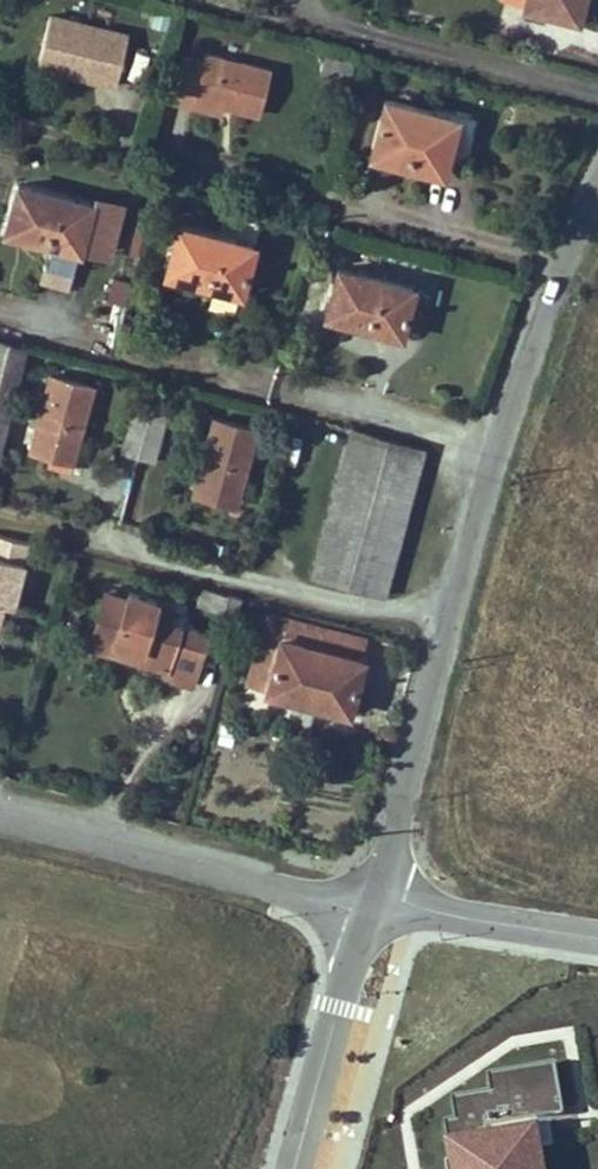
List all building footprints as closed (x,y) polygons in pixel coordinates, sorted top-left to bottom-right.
[(524,4),(578,17),(583,0),(525,0),(524,4)] [(70,76),(72,69),(100,77),(99,83),(117,88),(130,38),(53,17),(39,68),(70,76)] [(202,62),(186,58),(174,100),(191,104),(193,94),(226,103),(259,112),(270,69),(205,53),(202,62)] [(349,77),(353,62),(326,56),(322,70),(349,77)] [(100,77),(72,69),(70,76),(99,83),(100,77)] [(224,112),(226,103),(193,94),(191,104),(224,112)] [(386,97),(371,153),(443,172),(445,161),(464,166),(477,115),(434,104),(432,109),(386,97)] [(17,183),(5,230),(81,250),(92,202),(17,183)] [(178,226),(165,272),(241,291),(253,245),(178,226)] [(69,288),(73,251),(41,247),(37,284),(69,288)] [(338,267),(325,313),(400,333),(413,286),(338,267)] [(103,298),(126,300),(128,278),(105,276),(103,298)] [(26,347),(0,339),(0,447),(26,347)] [(94,385),(50,374),(30,450),(57,457),(60,447),(76,451),(94,385)] [(170,405),(153,401),(138,397),(124,451),(138,455),(155,459),(170,405)] [(257,428),(215,417),(194,493),(220,500),(223,489),(240,493),(257,428)] [(310,574),(384,593),(423,448),(350,429),(310,574)] [(74,461),(76,451),(60,447),(57,457),(74,461)] [(240,493),(223,489),(220,500),(237,505),(240,493)] [(0,535),(0,621),(5,603),(12,605),(24,562),(29,563),(34,544),(0,535)] [(232,592),(209,586),(206,601),(228,607),(232,592)] [(94,631),(142,645),(138,659),(164,666),(161,675),(192,684),(207,633),(166,622),(172,602),(128,591),(126,597),(106,591),(94,631)] [(244,595),(232,592),(228,607),(240,609),(244,595)] [(138,659),(142,645),(94,631),(90,646),(138,659)] [(349,711),(363,657),(280,637),(265,691),(349,711)] [(538,1122),(564,1118),(555,1066),(488,1077),(491,1093),(451,1100),(455,1123),(444,1125),(451,1168),(546,1168),(538,1122)]
